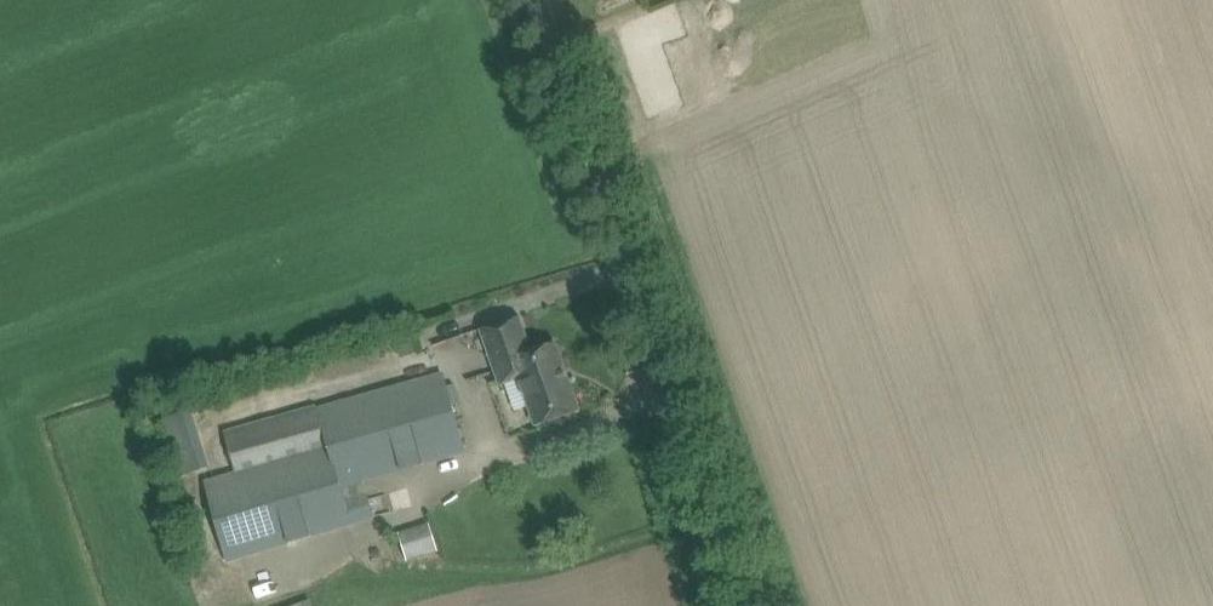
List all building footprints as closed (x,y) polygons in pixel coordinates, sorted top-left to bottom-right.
[(521,376),(530,352),(518,318),(484,330),(502,383),(521,376)] [(401,358),(417,353),(412,337),(397,341),(401,358)] [(530,352),(521,376),(538,424),(578,410),(555,343),(530,352)] [(227,561),(350,524),(373,517),(367,494),(345,500),(341,486),(465,451),(443,373),(316,409),(224,433),(235,473),(203,483),(227,561)] [(162,419),(181,476),(209,467),(190,410),(162,419)]
